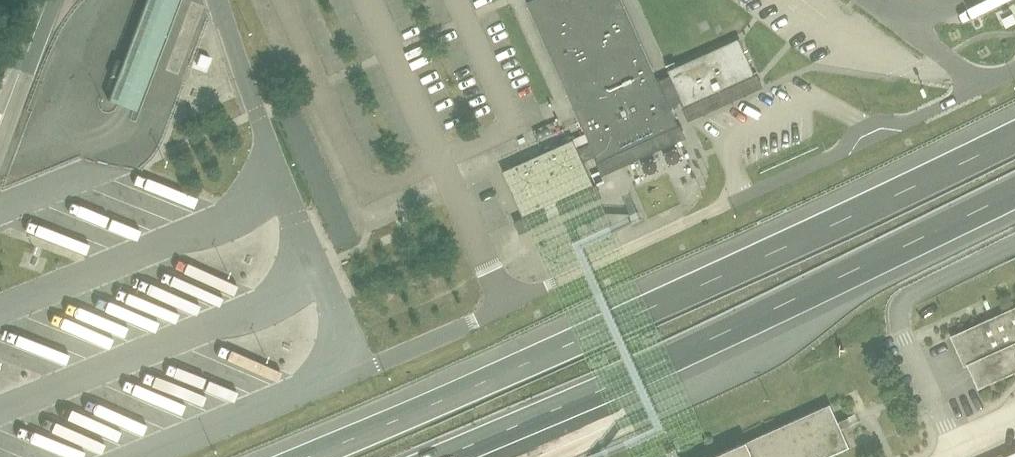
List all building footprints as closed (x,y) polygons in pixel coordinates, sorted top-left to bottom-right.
[(107,99),(136,110),(178,0),(145,0),(107,99)] [(527,2),(590,143),(596,156),(598,161),(632,146),(641,142),(678,125),(670,107),(679,103),(682,101),(684,106),(755,74),(739,38),(668,70),(670,75),(667,76),(658,80),(622,0),(532,0),(527,2)] [(1005,0),(972,0),(958,6),(963,18),(1005,0)] [(574,139),(503,171),(523,216),(594,184),(584,162),(596,156),(590,143),(578,148),(574,139)] [(949,338),(964,370),(968,368),(979,392),(1014,376),(1014,309),(949,338)] [(848,449),(828,408),(728,456),(832,456),(848,449)]
